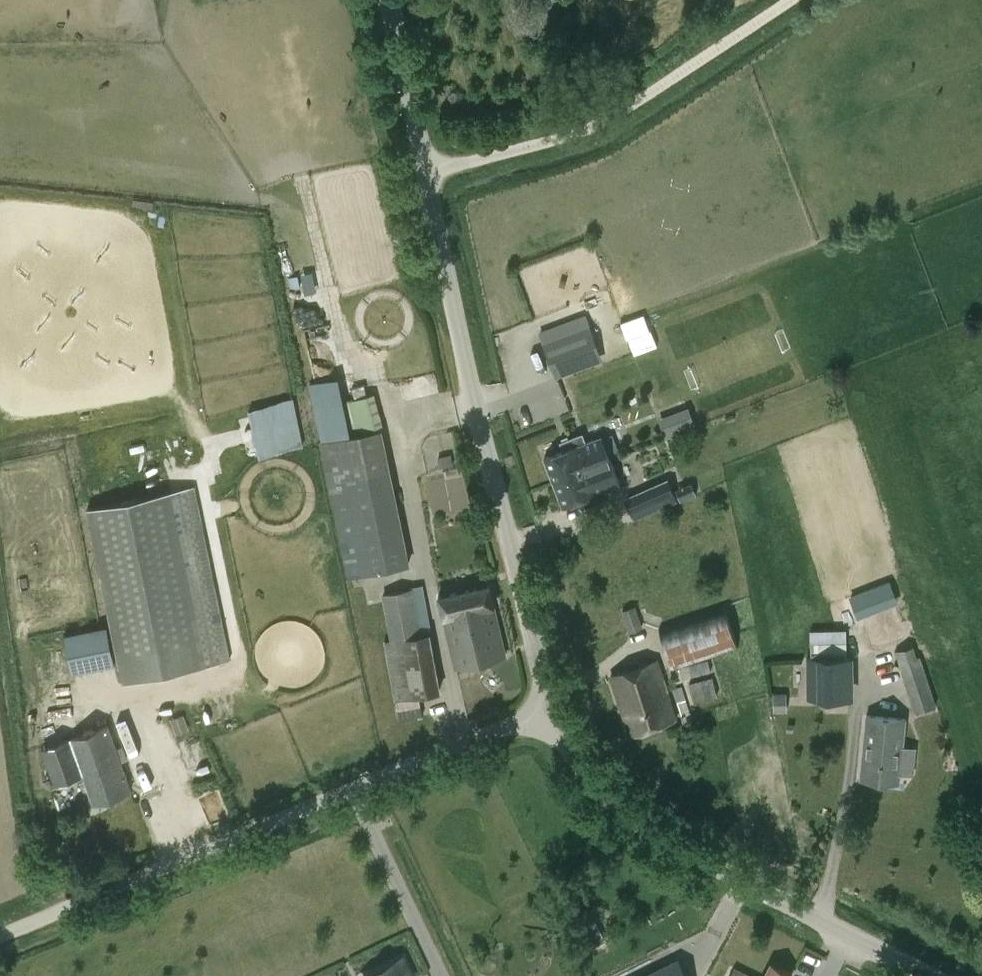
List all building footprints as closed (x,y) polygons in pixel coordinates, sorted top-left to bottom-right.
[(586,301),(590,309),(612,298),(608,290),(586,301)] [(600,354),(590,327),(546,344),(556,371),(600,354)] [(374,390),(350,395),(358,433),(382,428),(374,390)] [(293,401),(249,411),(260,457),(303,448),(293,401)] [(688,407),(659,418),(666,437),(695,426),(688,407)] [(341,437),(319,442),(348,577),(370,573),(411,565),(382,428),(358,433),(341,437)] [(610,459),(601,436),(582,443),(578,433),(559,441),(563,449),(544,457),(554,481),(610,459)] [(450,454),(438,457),(440,467),(453,464),(450,454)] [(554,481),(563,505),(582,498),(585,507),(606,498),(602,488),(619,481),(610,459),(554,481)] [(669,482),(627,501),(634,517),(676,498),(669,482)] [(87,508),(123,682),(230,659),(194,485),(87,508)] [(678,499),(696,494),(693,485),(676,490),(678,499)] [(886,581),(850,595),(856,610),(892,597),(886,581)] [(444,617),(447,631),(455,666),(504,655),(493,606),(494,606),(489,584),(438,596),(443,618),(444,617)] [(420,634),(411,587),(384,593),(393,639),(383,641),(395,700),(442,691),(431,631),(420,634)] [(628,633),(643,627),(636,605),(621,611),(628,633)] [(672,669),(738,647),(723,607),(659,628),(672,669)] [(60,635),(71,674),(114,661),(103,623),(60,635)] [(809,655),(847,653),(846,627),(808,628),(809,655)] [(937,705),(921,653),(898,660),(913,711),(937,705)] [(806,699),(854,697),(854,656),(806,656),(806,699)] [(609,675),(630,734),(678,718),(658,659),(609,675)] [(708,659),(689,664),(692,676),(711,671),(708,659)] [(712,677),(690,684),(694,701),(717,695),(712,677)] [(786,694),(774,694),(774,709),(786,709),(786,694)] [(867,714),(860,778),(899,782),(905,718),(867,714)] [(124,744),(116,746),(108,724),(42,749),(55,784),(83,774),(94,804),(132,790),(121,758),(128,756),(124,744)] [(167,761),(198,746),(193,736),(162,751),(167,761)] [(403,958),(396,962),(376,971),(365,975),(411,975),(403,958)] [(677,962),(648,975),(684,975),(677,962)] [(792,973),(771,962),(764,975),(791,975),(792,973)] [(734,968),(730,975),(751,975),(734,968)]
